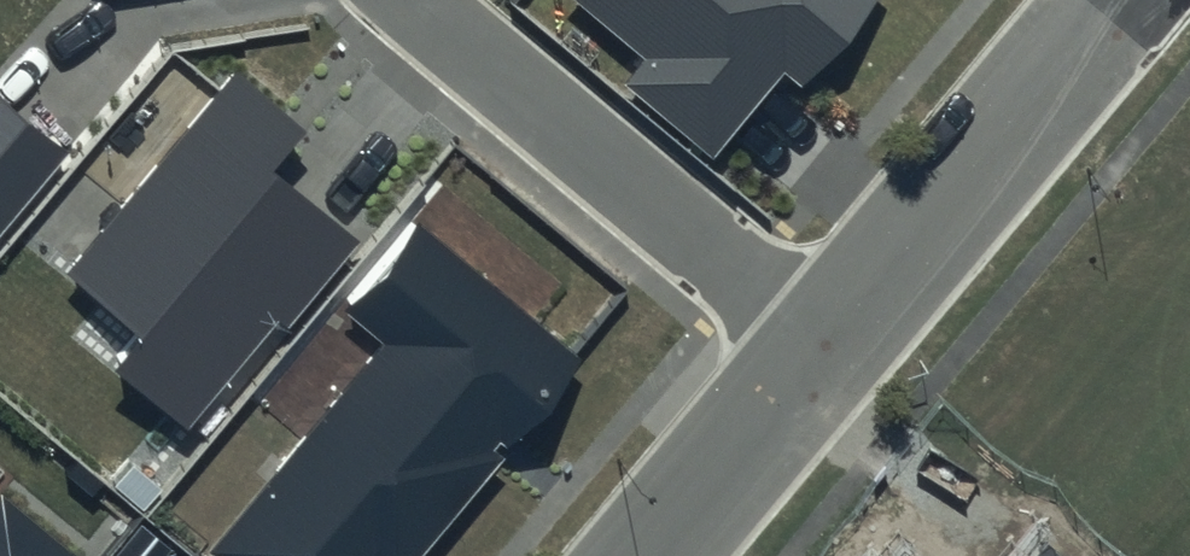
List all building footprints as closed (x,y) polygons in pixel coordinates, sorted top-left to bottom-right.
[(651,61),(631,85),(713,154),(783,70),(803,86),(875,0),(578,0),(651,61)] [(310,130),(233,66),(59,273),(141,341),(117,369),(188,428),(277,322),(284,328),(359,238),(277,170),(310,130)] [(0,97),(0,236),(68,153),(0,97)] [(411,218),(339,305),(389,345),(214,555),(413,555),(579,355),(411,218)] [(0,493),(0,555),(76,555),(0,493)]
